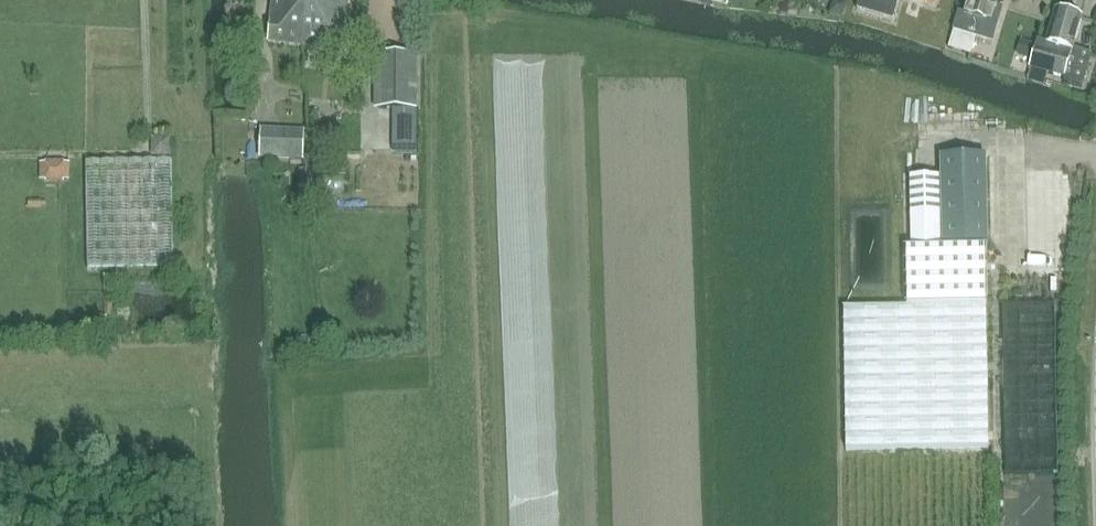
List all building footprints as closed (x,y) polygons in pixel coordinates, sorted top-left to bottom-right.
[(311,0),(273,0),(268,42),(305,46),(311,0)] [(305,46),(342,51),(348,0),(311,0),(305,46)] [(857,10),(893,21),(899,0),(860,0),(857,10)] [(996,6),(998,0),(969,0),(965,14),(958,12),(953,30),(955,31),(952,43),(951,48),(969,54),(971,50),(974,38),(992,43),(1002,8),(996,6)] [(1072,51),(1082,16),(1072,13),(1070,10),(1063,8),(1060,10),(1056,9),(1046,44),(1072,51)] [(1075,59),(1076,57),(1036,45),(1029,68),(1071,80),(1069,86),(1082,89),(1089,63),(1075,59)] [(416,111),(417,57),(379,56),(378,110),(416,111)] [(915,125),(915,135),(936,134),(936,124),(915,125)] [(303,161),(304,132),(260,132),(260,161),(303,161)] [(985,159),(941,160),(941,179),(942,248),(987,247),(985,159)] [(335,160),(316,160),(316,170),(335,170),(335,160)] [(171,162),(86,163),(88,270),(173,268),(171,162)] [(910,180),(911,252),(938,251),(938,249),(942,248),(941,179),(910,180)] [(938,251),(911,252),(906,252),(907,309),(986,308),(985,250),(938,251)] [(986,308),(907,309),(844,311),(847,451),(989,449),(986,308)]
